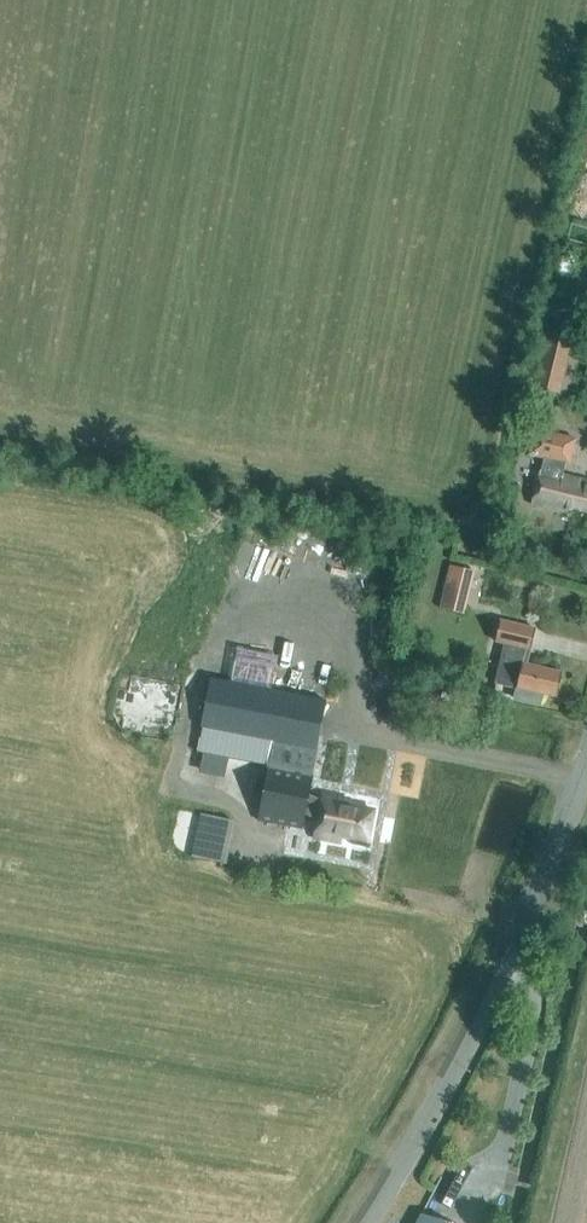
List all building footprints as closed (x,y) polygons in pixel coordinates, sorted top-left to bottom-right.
[(550,311),(564,315),(567,304),(553,300),(550,311)] [(586,329),(586,302),(580,300),(572,328),(586,332),(586,329)] [(561,395),(574,338),(545,331),(532,388),(561,395)] [(560,477),(563,465),(570,467),(575,444),(538,435),(533,458),(547,461),(544,473),(540,472),(533,503),(573,512),(574,507),(586,510),(586,483),(560,477)] [(466,614),(476,572),(450,566),(440,608),(466,614)] [(505,643),(496,684),(517,688),(515,699),(540,704),(542,692),(556,695),(561,674),(542,670),(543,667),(525,663),(528,649),(531,649),(536,628),(501,620),(496,642),(505,643)] [(303,827),(327,700),(211,678),(197,749),(274,764),(264,820),(303,827)] [(367,846),(374,808),(347,803),(348,797),(323,792),(314,835),(340,841),(341,833),(353,836),(352,843),(367,846)] [(225,863),(234,819),(201,813),(192,856),(225,863)] [(422,1212),(416,1222),(443,1222),(422,1212)]
